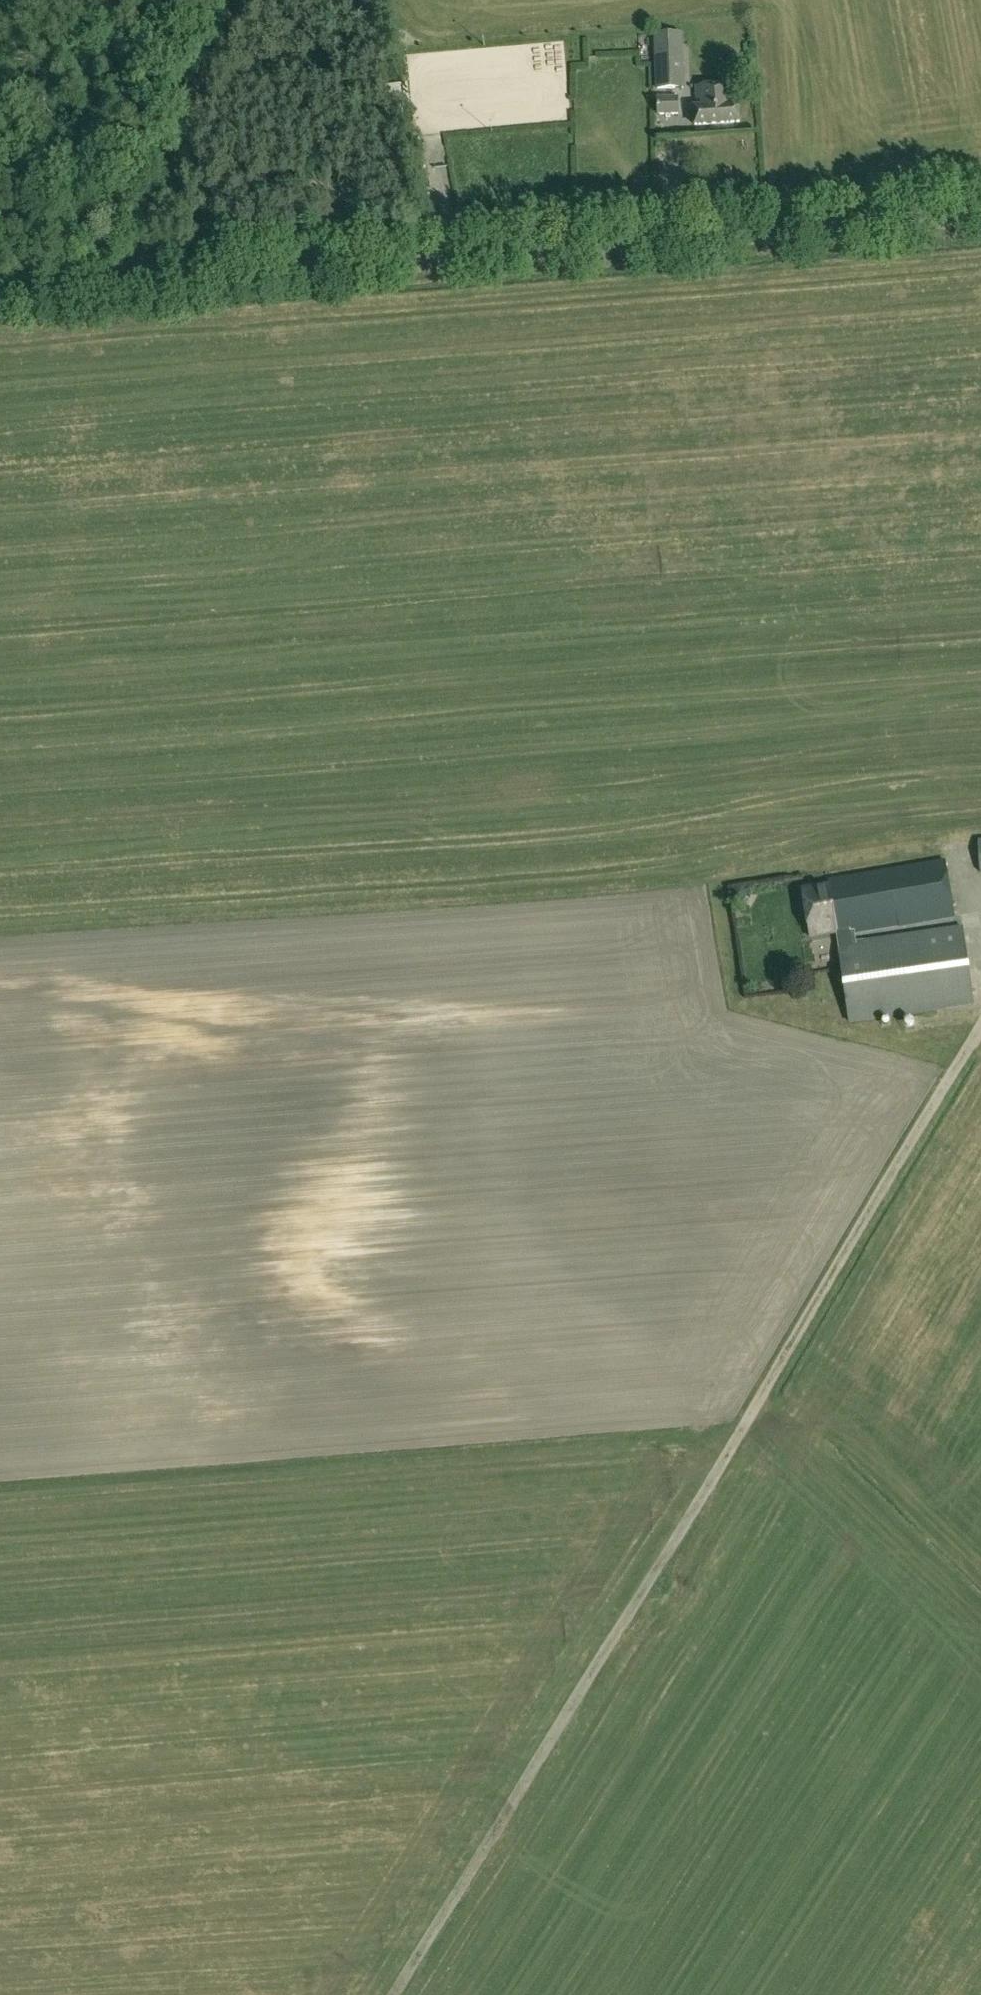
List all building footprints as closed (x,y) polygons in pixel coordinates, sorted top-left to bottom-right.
[(451,53),(452,74),(490,72),(489,50),(451,53)] [(574,72),(571,50),(556,53),(559,74),(574,72)] [(658,89),(684,88),(683,50),(657,51),(658,89)] [(432,69),(419,71),(423,91),(436,88),(432,69)] [(508,122),(505,74),(483,75),(485,116),(442,119),(443,141),(480,139),(479,124),(508,122)] [(736,104),(735,84),(698,86),(699,106),(695,106),(695,124),(740,123),(740,104),(736,104)] [(678,97),(658,98),(658,114),(678,114),(678,97)] [(975,1003),(963,926),(853,943),(851,932),(954,916),(945,861),(828,879),(829,884),(802,888),(809,936),(837,932),(851,1022),(975,1003)] [(746,897),(746,891),(741,888),(735,889),(732,893),(733,899),(737,903),(743,902),(746,897)]
